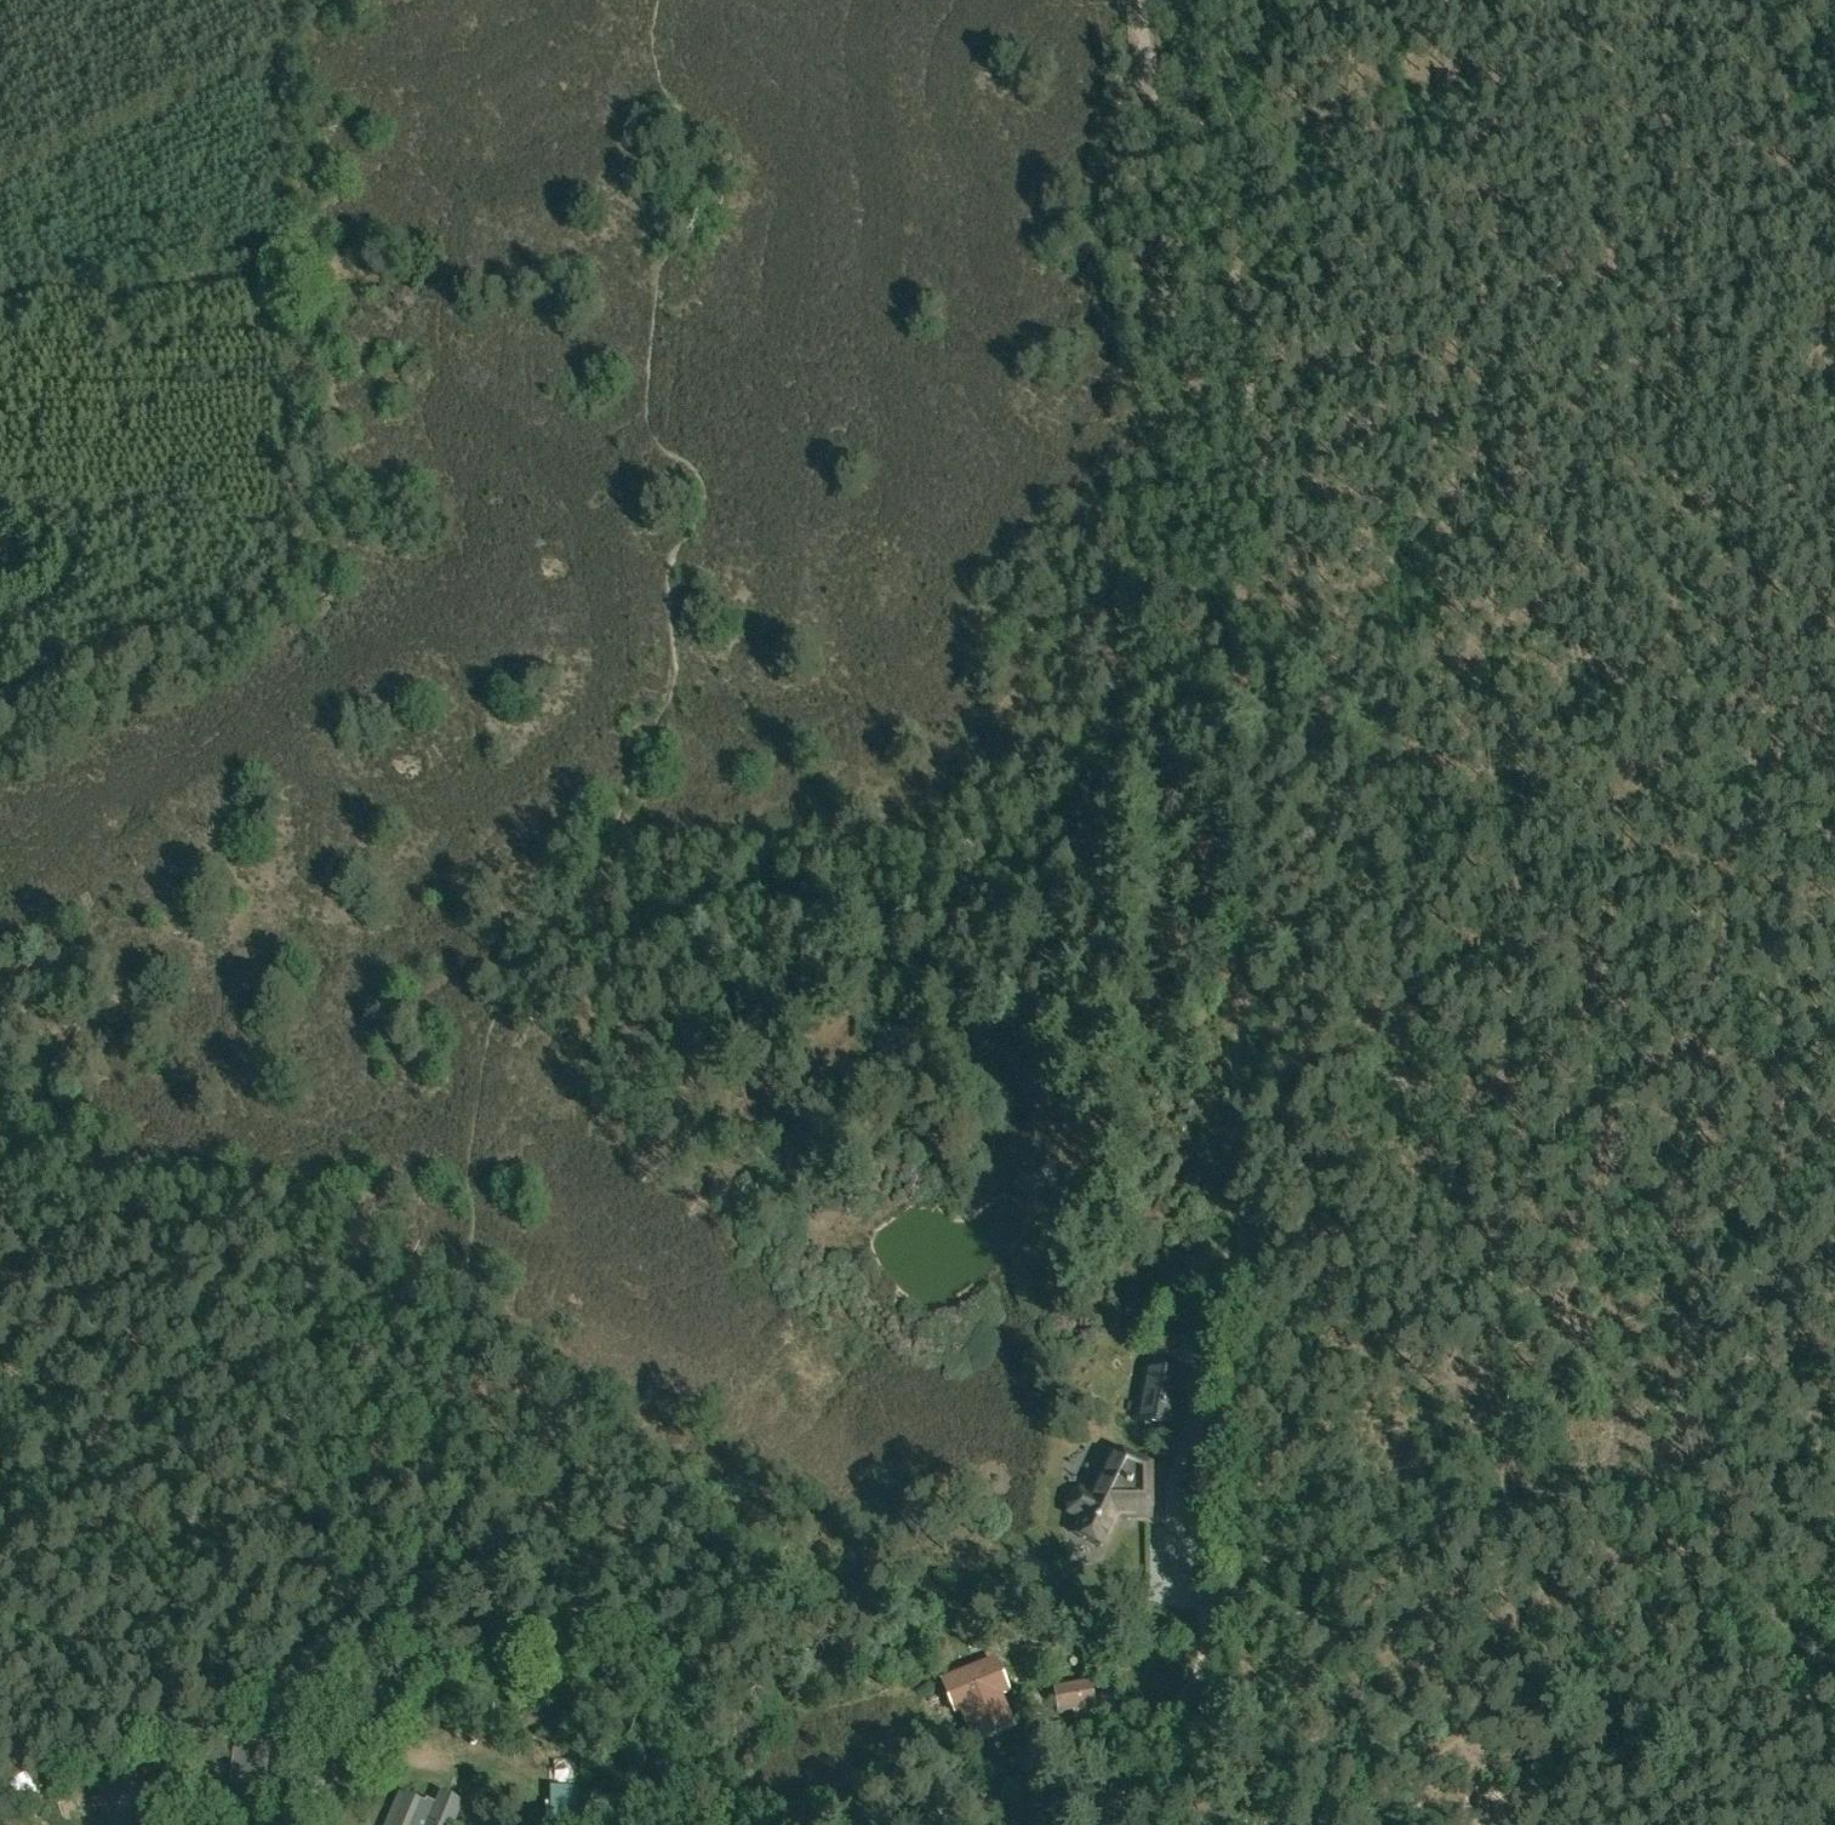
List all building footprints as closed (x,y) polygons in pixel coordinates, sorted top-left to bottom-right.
[(1055,1163),(1040,1175),(1056,1196),(1072,1184),(1055,1163)] [(1153,1364),(1149,1397),(1146,1417),(1179,1421),(1186,1368),(1153,1364)] [(1116,1517),(1150,1511),(1159,1462),(1117,1442),(1090,1499),(1076,1492),(1067,1511),(1082,1518),(1075,1533),(1102,1546),(1116,1517)] [(1001,1700),(1009,1697),(995,1662),(942,1682),(955,1714),(960,1712),(973,1745),(1012,1730),(1001,1700)] [(1098,1716),(1092,1683),(1054,1689),(1058,1716),(1074,1713),(1075,1720),(1098,1716)] [(229,1780),(264,1785),(269,1742),(234,1738),(229,1780)] [(435,1805),(427,1801),(426,1804),(400,1794),(387,1824),(451,1824),(460,1803),(439,1795),(435,1805)] [(590,1819),(590,1803),(565,1803),(565,1819),(590,1819)]
